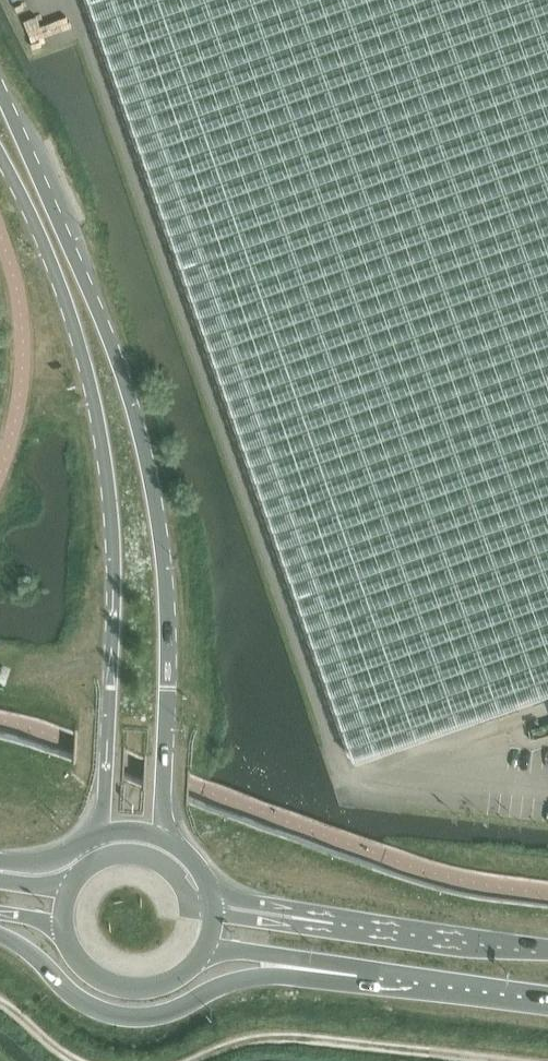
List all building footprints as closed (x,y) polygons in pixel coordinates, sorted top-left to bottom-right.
[(354,758),(547,690),(547,0),(89,0),(354,758)]
